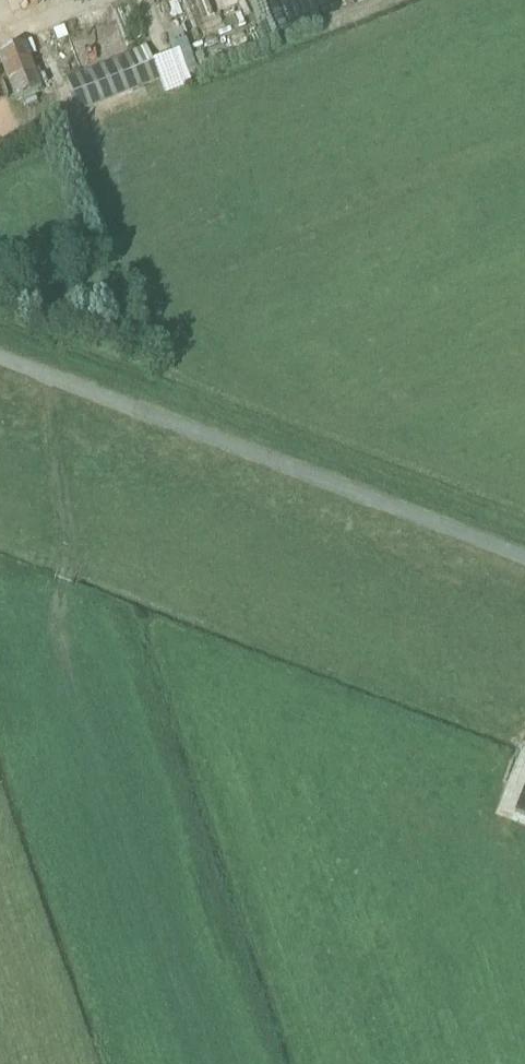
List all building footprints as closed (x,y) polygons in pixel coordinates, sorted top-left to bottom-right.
[(57,79),(62,77),(43,34),(38,36),(57,79)] [(42,88),(25,43),(0,53),(0,60),(15,97),(42,88)] [(80,112),(160,80),(146,46),(66,78),(80,112)] [(516,812),(524,815),(524,789),(516,812)]
